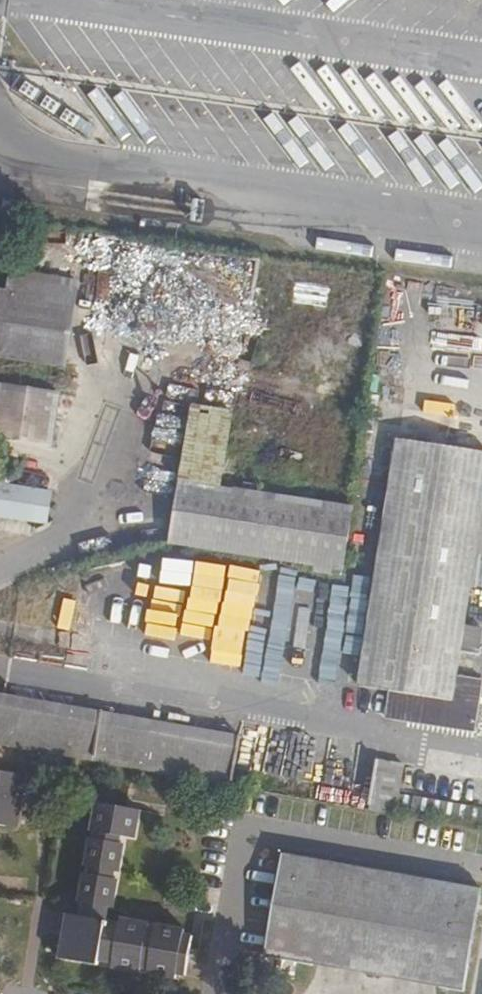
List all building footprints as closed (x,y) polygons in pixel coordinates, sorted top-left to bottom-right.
[(65,355),(75,289),(76,275),(16,265),(11,291),(3,350),(65,360),(65,355)] [(11,291),(0,289),(0,350),(3,350),(11,291)] [(81,359),(91,292),(75,289),(65,355),(81,359)] [(59,393),(0,383),(0,436),(51,445),(59,393)] [(343,570),(352,508),(219,491),(231,412),(188,406),(169,543),(343,570)] [(481,509),(481,448),(399,436),(382,547),(364,682),(394,688),(390,715),(477,728),(481,681),(481,675),(460,670),(471,584),(481,509)] [(50,491),(0,484),(0,516),(46,523),(50,491)] [(104,712),(0,695),(0,739),(97,755),(104,712)] [(200,772),(207,729),(104,712),(97,755),(200,772)] [(239,779),(245,736),(207,729),(200,772),(239,779)] [(406,792),(409,766),(383,761),(376,809),(403,815),(404,808),(406,792)] [(19,775),(0,771),(0,826),(12,828),(19,775)] [(481,805),(406,792),(404,808),(481,820),(481,805)] [(187,935),(104,920),(117,835),(129,837),(133,808),(99,802),(79,915),(64,913),(56,956),(93,964),(99,958),(181,974),(187,935)] [(463,989),(478,887),(282,851),(263,953),(463,989)]
